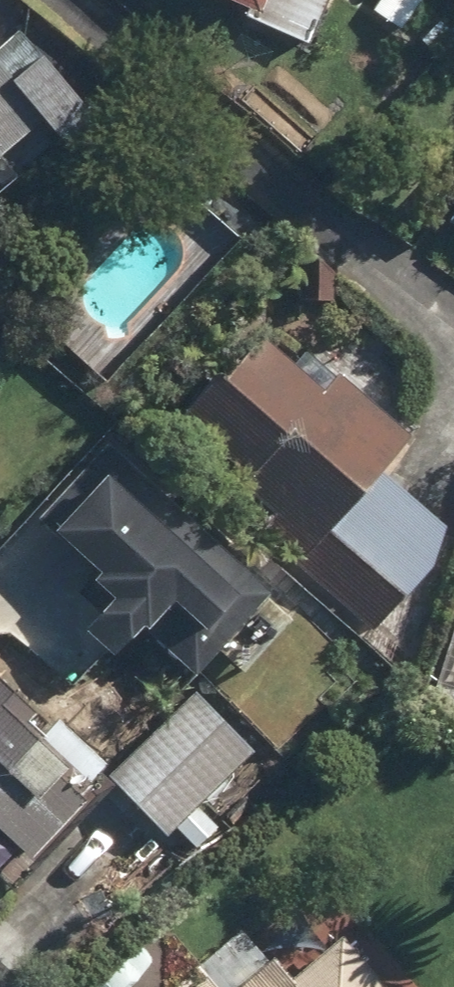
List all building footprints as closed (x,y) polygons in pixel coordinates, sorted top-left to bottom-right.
[(241,26),(254,0),(188,0),(241,26)] [(366,12),(397,34),(421,0),(375,0),(366,12)] [(26,130),(49,157),(82,130),(4,37),(0,40),(0,152),(26,130)] [(430,223),(453,237),(453,181),(430,223)] [(450,542),(379,470),(404,445),(336,374),(312,397),(255,339),(171,421),(263,514),(249,527),(284,563),(292,555),(363,627),(450,542)] [(81,577),(61,596),(80,615),(63,633),(95,664),(147,610),(177,640),(153,664),(175,685),(209,650),(191,632),(220,602),(238,620),(258,600),(99,445),(25,522),(81,577)] [(9,868),(98,775),(0,680),(0,859),(9,868)] [(212,830),(190,807),(244,752),(184,693),(108,770),(123,785),(110,798),(155,842),(168,829),(191,852),(212,830)] [(236,986),(375,986),(332,937),(284,978),(268,959),(236,986)]
